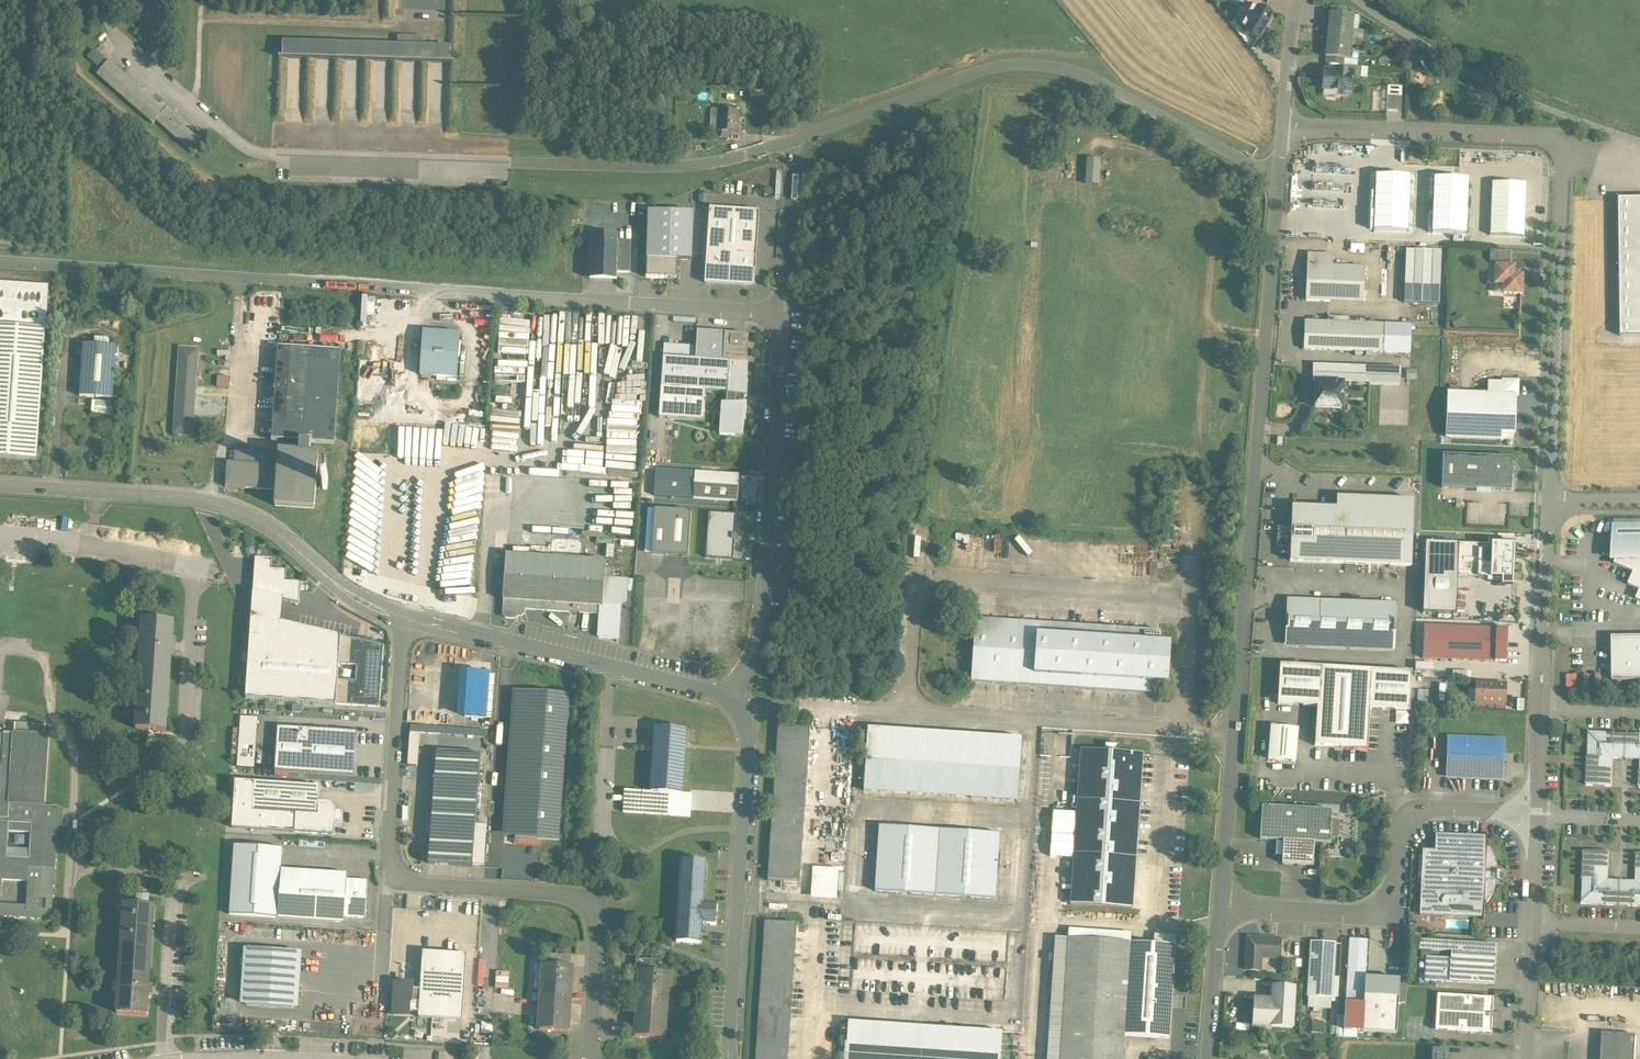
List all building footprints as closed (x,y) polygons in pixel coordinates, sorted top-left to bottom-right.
[(1257,11),(1246,5),(1235,24),(1247,30),(1245,33),(1258,41),(1272,15),(1259,8),(1257,11)] [(1346,8),(1331,6),(1330,14),(1345,15),(1346,8)] [(1330,14),(1329,14),(1328,28),(1352,30),(1353,16),(1345,15),(1330,14)] [(1352,30),(1328,28),(1327,37),(1327,43),(1351,46),(1352,30)] [(451,47),(283,42),(283,56),(451,62),(451,47)] [(147,52),(147,53),(162,64),(169,55),(154,43),(147,52)] [(1351,46),(1327,43),(1327,44),(1325,58),(1343,59),(1349,60),(1351,46)] [(105,57),(94,47),(86,55),(96,66),(105,57)] [(165,106),(108,57),(95,72),(153,122),(156,118),(192,150),(204,135),(168,103),(165,106)] [(1343,59),(1326,58),(1325,64),(1342,66),(1343,66),(1343,59)] [(1343,66),(1342,66),(1341,72),(1352,73),(1352,77),(1360,78),(1361,68),(1343,66)] [(1341,72),(1324,71),(1322,90),(1339,92),(1342,96),(1346,96),(1350,93),(1351,93),(1351,85),(1352,85),(1353,82),(1352,82),(1352,77),(1352,73),(1341,72)] [(1402,89),(1387,88),(1386,111),(1400,112),(1402,89)] [(738,112),(711,110),(709,131),(715,131),(714,139),(727,140),(728,133),(737,133),(738,112)] [(1104,185),(1104,158),(1090,158),(1090,184),(1104,185)] [(1409,178),(1376,176),(1373,231),(1407,233),(1409,178)] [(1434,179),(1432,234),(1465,235),(1467,180),(1434,179)] [(1492,183),(1490,236),(1523,237),(1525,185),(1492,183)] [(1619,199),(1621,337),(1639,337),(1639,199),(1619,199)] [(577,208),(571,208),(566,208),(565,235),(571,235),(571,222),(577,222),(577,208)] [(758,212),(710,208),(710,209),(709,209),(704,283),(754,287),(754,286),(759,213),(759,212),(758,212)] [(694,212),(648,211),(646,278),(677,279),(678,260),(692,260),(694,212)] [(610,242),(591,241),(590,280),(616,281),(617,273),(630,273),(631,242),(617,242),(618,238),(610,238),(610,242)] [(1441,251),(1405,250),(1404,287),(1439,288),(1441,251)] [(1511,252),(1497,252),(1496,267),(1510,267),(1511,252)] [(1364,269),(1331,268),(1331,256),(1308,255),(1306,301),(1362,303),(1364,269)] [(1520,277),(1520,271),(1515,272),(1515,267),(1510,267),(1496,267),(1495,267),(1496,285),(1495,285),(1495,295),(1503,295),(1522,295),(1522,277),(1520,277)] [(0,280),(0,325),(46,329),(49,284),(0,280)] [(1439,288),(1404,287),(1404,303),(1439,304),(1439,288)] [(378,316),(378,296),(366,296),(366,322),(371,322),(372,316),(378,316)] [(534,344),(546,344),(546,331),(553,331),(553,315),(534,314),(534,344)] [(1463,315),(1450,320),(1455,331),(1468,326),(1463,315)] [(1348,319),(1328,318),(1328,324),(1305,323),(1304,350),(1409,354),(1410,327),(1348,325),(1348,319)] [(0,325),(0,458),(37,460),(46,329),(0,325)] [(725,329),(698,328),(696,360),(722,362),(725,329)] [(445,333),(423,332),(420,375),(437,377),(442,377),(445,333)] [(459,334),(445,333),(442,377),(446,377),(456,378),(459,334)] [(748,335),(724,334),(722,362),(746,363),(748,335)] [(116,347),(83,345),(79,397),(112,399),(116,347)] [(697,347),(664,345),(663,358),(695,360),(696,360),(697,347)] [(340,351),(278,347),(272,440),(311,443),(334,444),(340,351)] [(581,361),(581,347),(562,347),(562,350),(569,351),(568,363),(572,363),(572,377),(578,377),(578,361),(581,361)] [(197,349),(179,348),(174,434),(191,435),(197,349)] [(695,360),(663,358),(661,388),(693,390),(695,360)] [(696,360),(695,360),(693,390),(705,391),(727,393),(727,399),(721,399),(719,432),(744,433),(745,421),(746,420),(747,397),(748,381),(745,381),(747,363),(746,363),(722,362),(696,360)] [(1365,367),(1312,365),(1312,383),(1315,383),(1323,383),(1324,379),(1342,380),(1342,384),(1369,385),(1369,381),(1364,381),(1365,367)] [(1401,368),(1365,367),(1364,381),(1369,381),(1369,385),(1400,386),(1401,368)] [(228,388),(229,377),(217,376),(216,387),(228,388)] [(1517,382),(1502,381),(1502,383),(1489,383),(1488,395),(1503,395),(1501,440),(1513,440),(1515,396),(1517,397),(1517,382)] [(1323,383),(1315,383),(1314,408),(1341,409),(1342,384),(1323,383)] [(693,390),(661,388),(659,417),(703,420),(705,391),(693,390)] [(1488,395),(1448,393),(1446,438),(1501,440),(1503,395),(1488,395)] [(92,401),(91,415),(115,417),(116,403),(92,401)] [(311,443),(279,441),(278,451),(235,448),(234,464),(227,463),(225,487),(276,490),(275,506),(314,509),(316,478),(319,478),(320,467),(317,467),(318,454),(310,454),(311,443)] [(1512,458),(1442,455),(1441,488),(1511,491),(1511,476),(1513,475),(1514,474),(1515,472),(1515,469),(1515,468),(1513,466),(1512,465),(1512,458)] [(695,472),(656,470),(654,496),(693,499),(695,472)] [(739,475),(695,472),(693,499),(737,502),(739,475)] [(1337,508),(1292,507),(1290,562),(1411,566),(1414,499),(1337,497),(1337,508)] [(691,512),(654,509),(651,554),(687,557),(691,512)] [(736,515),(709,513),(706,558),(733,560),(734,540),(732,540),(733,534),(735,534),(736,515)] [(1613,527),(1611,560),(1616,560),(1614,564),(1634,573),(1628,585),(1639,591),(1636,600),(1639,602),(1639,527),(1613,527)] [(1455,614),(1457,577),(1458,544),(1425,543),(1423,613),(1455,614)] [(1506,543),(1501,546),(1502,546),(1501,563),(1513,557),(1506,543)] [(1501,546),(1458,544),(1457,577),(1501,579),(1501,563),(1502,546),(1501,546)] [(255,555),(246,697),(379,706),(384,644),(281,625),(283,600),(298,605),(300,580),(284,579),(285,569),(270,567),(270,557),(255,555)] [(605,561),(506,555),(503,600),(504,600),(503,608),(525,609),(600,614),(601,614),(601,607),(602,607),(604,578),(605,561)] [(627,580),(604,578),(602,607),(601,607),(601,614),(600,614),(598,637),(617,639),(620,609),(618,607),(626,601),(627,580)] [(1393,651),(1395,604),(1288,599),(1286,646),(1393,651)] [(503,608),(502,615),(505,618),(515,619),(518,616),(521,616),(524,613),(525,609),(503,608)] [(1160,631),(975,619),(971,682),(1156,694),(1157,683),(1168,684),(1171,643),(1160,642),(1160,631)] [(174,622),(142,620),(135,728),(168,730),(174,622)] [(1507,629),(1423,626),(1422,659),(1506,662),(1507,629)] [(1611,637),(1612,681),(1639,681),(1639,637),(1611,637)] [(1411,673),(1280,665),(1277,704),(1317,707),(1315,746),(1367,749),(1369,710),(1409,712),(1411,673)] [(486,718),(489,675),(482,673),(462,672),(457,716),(458,717),(481,719),(486,718)] [(768,683),(769,691),(776,690),(775,682),(768,683)] [(1505,685),(1476,684),(1475,693),(1477,693),(1477,703),(1505,704),(1505,685)] [(570,694),(516,691),(507,836),(561,840),(570,694)] [(258,767),(260,717),(242,716),(241,766),(258,767)] [(47,809),(48,798),(52,736),(47,736),(47,724),(0,721),(0,796),(0,798),(0,896),(2,896),(3,883),(29,885),(28,907),(0,905),(0,917),(54,921),(55,908),(61,810),(47,809)] [(810,728),(778,726),(768,880),(799,883),(810,728)] [(686,729),(655,727),(651,792),(670,794),(681,795),(686,729)] [(1298,729),(1270,727),(1268,759),(1295,762),(1298,729)] [(1021,738),(867,728),(865,760),(1019,770),(1021,738)] [(357,734),(277,729),(275,770),(354,775),(357,734)] [(1588,732),(1586,785),(1611,786),(1612,758),(1639,759),(1639,788),(1639,734),(1588,732)] [(1503,741),(1448,739),(1447,777),(1502,779),(1503,741)] [(1108,752),(1080,750),(1070,905),(1132,909),(1143,754),(1115,752),(1108,752)] [(481,758),(436,754),(428,863),(473,866),(481,758)] [(1019,770),(865,760),(863,792),(1017,802),(1019,770)] [(319,783),(235,777),(233,827),(295,832),(295,811),(319,811),(319,800),(319,783)] [(670,794),(651,792),(625,791),(623,813),(668,816),(670,794)] [(668,816),(690,817),(691,795),(681,795),(670,794),(668,816)] [(295,811),(295,832),(334,835),(336,809),(331,801),(319,800),(319,811),(295,811)] [(1283,841),(1315,843),(1330,843),(1331,810),(1262,806),(1261,814),(1260,814),(1258,816),(1258,822),(1259,824),(1261,824),(1260,839),(1283,841)] [(999,834),(878,827),(874,892),(995,899),(999,834)] [(1487,837),(1435,835),(1434,851),(1422,851),(1419,915),(1483,918),(1484,901),(1486,901),(1486,903),(1488,901),(1491,897),(1493,893),(1494,889),(1496,885),(1497,880),(1502,880),(1503,871),(1497,870),(1496,865),(1496,861),(1495,859),(1493,855),(1492,852),(1490,850),(1489,847),(1489,849),(1486,849),(1487,837)] [(1315,843),(1283,841),(1282,864),(1314,866),(1315,843)] [(283,846),(233,843),(230,916),(277,918),(283,846)] [(1607,880),(1608,851),(1583,850),(1581,904),(1639,906),(1639,853),(1636,853),(1635,881),(1607,880)] [(705,862),(682,860),(676,942),(700,944),(701,923),(715,924),(716,905),(702,904),(705,862)] [(843,901),(843,867),(816,867),(815,901),(843,901)] [(347,874),(281,870),(277,918),(343,922),(346,879),(347,874)] [(367,881),(346,879),(344,917),(365,918),(367,881)] [(118,1014),(148,1016),(150,997),(153,998),(153,988),(150,988),(155,906),(123,905),(118,986),(114,986),(113,994),(117,995),(116,1014),(118,1014)] [(765,922),(755,1058),(787,1058),(796,924),(765,922)] [(1131,933),(1069,929),(1068,938),(1130,942),(1131,933)] [(1175,936),(1154,935),(1153,944),(1175,945),(1175,936)] [(1068,939),(1055,938),(1049,1030),(1062,1030),(1068,939)] [(1068,938),(1068,939),(1062,1030),(1060,1058),(1122,1058),(1124,1035),(1130,942),(1068,938)] [(1279,939),(1247,938),(1246,970),(1260,971),(1260,957),(1278,958),(1279,939)] [(1367,941),(1349,939),(1345,1003),(1363,1004),(1365,978),(1367,941)] [(1496,945),(1419,941),(1418,950),(1451,952),(1495,954),(1496,954),(1496,945)] [(1153,944),(1130,942),(1124,1035),(1169,1038),(1175,945),(1153,944)] [(1334,943),(1312,942),(1308,997),(1330,998),(1334,943)] [(295,952),(250,949),(246,1005),(292,1008),(295,952)] [(466,955),(423,952),(420,989),(421,989),(419,1012),(418,1018),(462,1020),(466,955)] [(1495,954),(1451,952),(1450,959),(1449,982),(1494,985),(1495,954)] [(1450,959),(1426,957),(1425,981),(1449,982),(1450,959)] [(573,967),(542,965),(538,1030),(568,1032),(573,967)] [(498,971),(498,988),(511,988),(511,971),(498,971)] [(669,973),(639,971),(634,1036),(665,1038),(669,973)] [(1399,980),(1365,978),(1363,1004),(1361,1032),(1396,1034),(1399,980)] [(413,984),(394,983),(394,989),(393,1009),(393,1016),(409,1017),(409,1012),(419,1012),(421,989),(420,989),(412,989),(413,984)] [(1295,988),(1272,987),(1271,1000),(1270,1026),(1292,1028),(1295,988)] [(1493,998),(1437,995),(1435,1030),(1491,1033),(1492,1018),(1495,1019),(1496,1013),(1492,1013),(1493,998)] [(1271,1000),(1254,999),(1252,1025),(1270,1026),(1271,1000)] [(1345,1003),(1343,1031),(1361,1032),(1363,1004),(1345,1003)] [(484,1021),(484,1032),(495,1032),(495,1022),(484,1021)] [(848,1022),(846,1054),(924,1058),(1000,1058),(1002,1032),(848,1022)] [(1603,1034),(1601,1058),(1635,1058),(1636,1036),(1603,1034)] [(648,1040),(647,1058),(691,1058),(692,1043),(648,1040)] [(1448,1051),(1431,1050),(1431,1058),(1447,1058),(1448,1051)]
